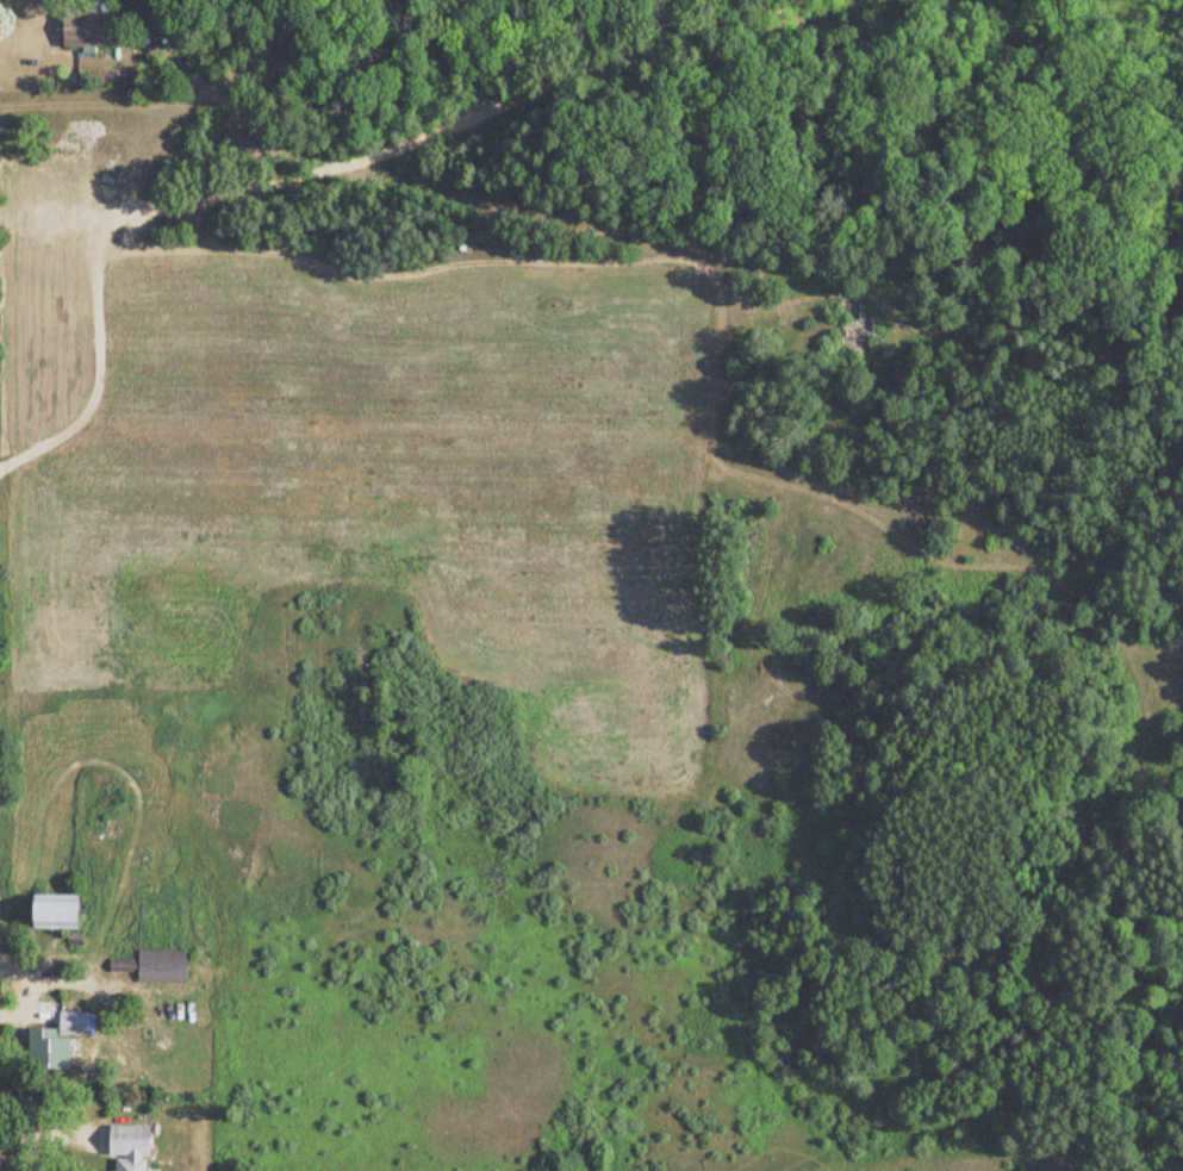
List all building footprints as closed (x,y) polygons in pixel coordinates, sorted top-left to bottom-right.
[(115,13),(61,13),(61,48),(115,48),(115,13)] [(76,930),(76,896),(30,896),(30,930),(76,930)] [(183,951),(135,951),(135,984),(183,984),(183,951)] [(108,974),(130,974),(130,961),(108,961),(108,974)] [(144,1127),(106,1127),(106,1170),(144,1170),(144,1127)]
